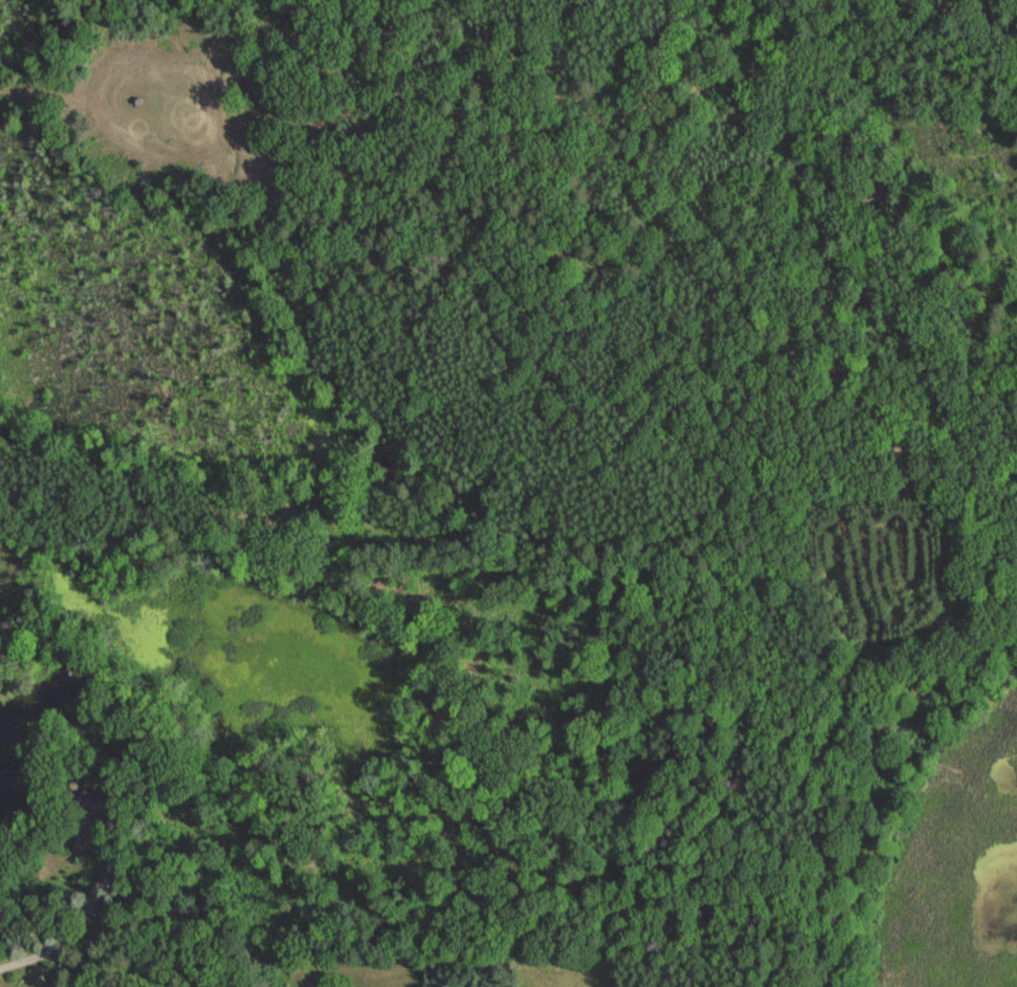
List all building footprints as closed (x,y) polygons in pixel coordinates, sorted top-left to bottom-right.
[(72,840),(94,841),(95,817),(109,817),(110,794),(75,792),(72,840)]
